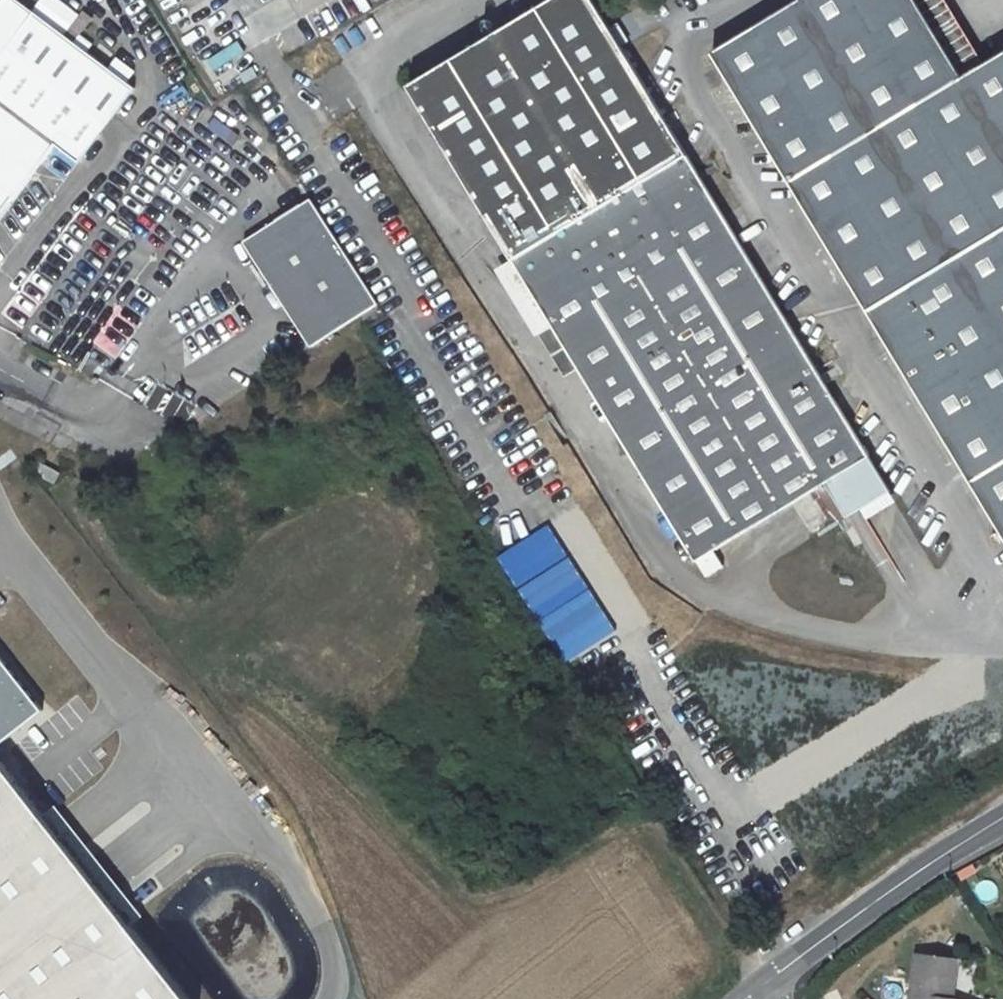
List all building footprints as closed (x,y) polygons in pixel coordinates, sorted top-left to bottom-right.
[(31,16),(9,0),(5,0),(0,7),(0,60),(31,16)] [(697,561),(830,479),(852,516),(891,493),(869,455),(590,0),(549,0),(407,87),(697,561)] [(985,64),(945,0),(801,0),(713,54),(1002,534),(1002,54),(985,64)] [(56,147),(76,163),(131,89),(83,54),(90,46),(78,38),(72,46),(31,16),(0,60),(0,223),(56,147)] [(312,199),(249,239),(316,341),(346,319),(380,303),(312,199)] [(34,473),(53,483),(58,473),(39,463),(34,473)] [(44,711),(0,655),(0,745),(44,711)] [(96,881),(52,826),(0,760),(0,998),(190,998),(96,881)] [(917,998),(958,998),(962,969),(922,962),(917,998)]
